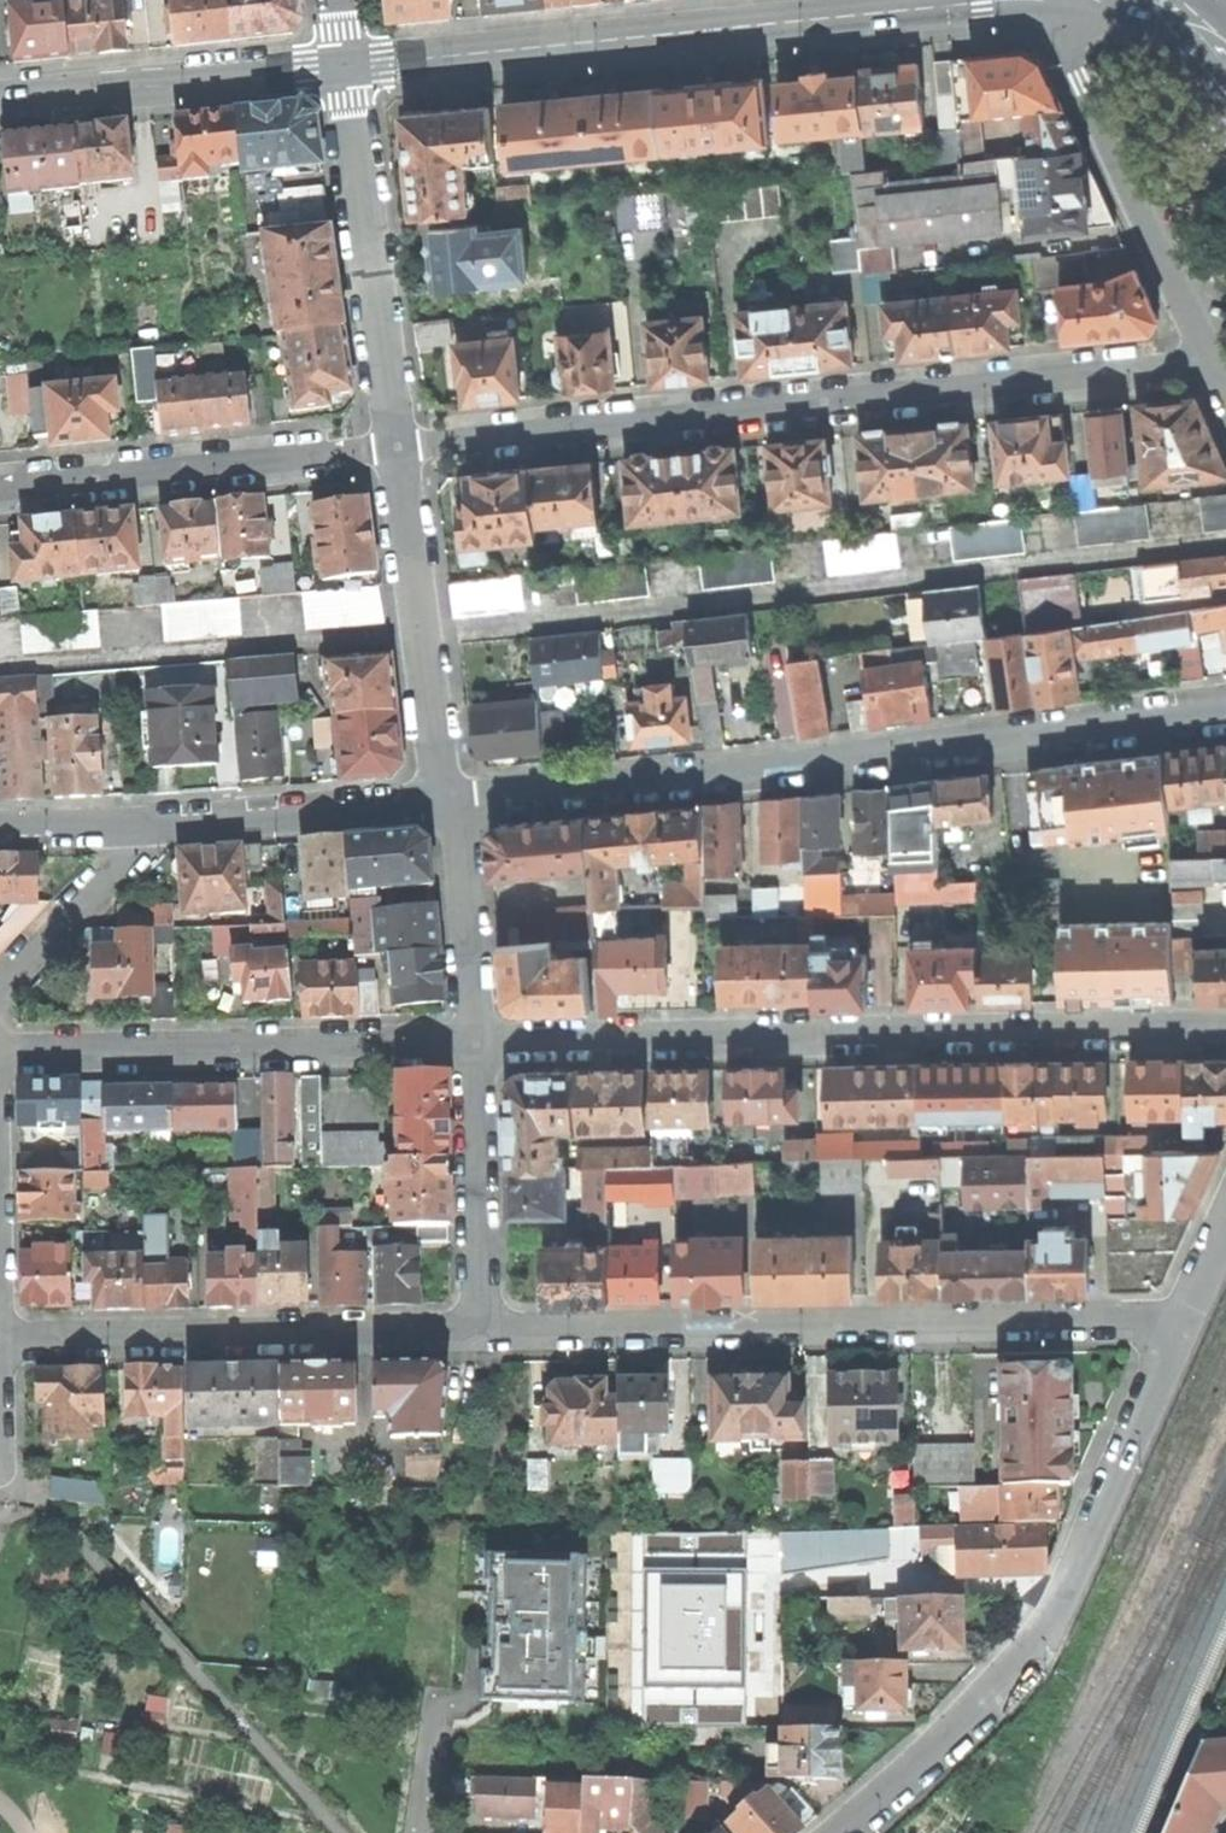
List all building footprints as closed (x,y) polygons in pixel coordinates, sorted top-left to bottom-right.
[(65,6),(70,58),(98,55),(127,52),(125,27),(132,27),(130,0),(97,0),(97,2),(65,6)] [(175,9),(168,9),(171,36),(178,36),(179,47),(205,44),(232,41),(228,0),(174,0),(175,9)] [(232,41),(261,38),(293,35),(305,22),(302,0),(228,0),(232,41)] [(389,27),(419,24),(450,21),(448,0),(386,0),(389,27)] [(486,16),(514,13),(545,10),(544,0),(484,0),(486,16)] [(545,10),(571,8),(599,5),(599,0),(544,0),(545,10)] [(10,3),(17,63),(42,61),(70,58),(65,6),(64,4),(28,7),(27,1),(10,3)] [(971,58),(976,115),(980,115),(1025,110),(1063,106),(1051,81),(1043,62),(1024,52),(971,58)] [(954,60),(957,92),(959,117),(976,115),(971,58),(954,60)] [(939,94),(957,92),(954,60),(937,62),(939,94)] [(863,127),(863,131),(925,125),(919,64),(887,67),(857,70),(858,76),(863,127)] [(785,134),(863,127),(858,76),(828,79),(827,73),(817,74),(810,75),(810,81),(780,84),(785,134)] [(661,90),(666,151),(771,140),(765,80),(706,86),(661,90)] [(514,167),(666,151),(661,90),(620,94),(547,102),(507,106),(514,167)] [(943,129),(960,127),(959,117),(957,92),(939,94),(943,129)] [(1032,126),(1034,154),(1083,149),(1072,125),(1063,106),(1025,110),(1027,126),(1032,126)] [(471,212),(466,163),(496,160),(490,107),(404,115),(411,179),(414,218),(471,212)] [(241,167),(242,173),(274,170),(298,168),(321,166),(316,118),(302,109),(265,112),(237,114),(241,167)] [(241,167),(237,114),(203,118),(179,121),(181,143),(174,144),(175,158),(178,158),(180,182),(210,179),(210,169),(241,167)] [(960,127),(963,161),(984,159),(980,115),(976,115),(959,117),(960,127)] [(74,130),(80,186),(133,180),(132,166),(129,139),(128,125),(96,128),(74,130)] [(963,161),(960,127),(943,129),(936,130),(939,164),(963,161)] [(4,137),(10,196),(80,188),(80,186),(74,130),(32,135),(4,137)] [(136,139),(129,139),(132,166),(139,166),(136,139)] [(1034,154),(1023,155),(1031,231),(1034,232),(1117,223),(1099,184),(1083,149),(1034,154)] [(842,153),(844,172),(865,170),(863,151),(842,153)] [(897,242),(1007,230),(999,157),(984,159),(963,161),(964,172),(890,179),(889,169),(852,173),(859,236),(861,246),(897,242)] [(182,212),(180,182),(178,158),(175,158),(160,160),(164,213),(182,212)] [(298,168),(274,170),(275,179),(299,177),(298,168)] [(712,219),(712,223),(783,216),(780,181),(709,188),(712,219)] [(500,187),(501,206),(533,204),(531,184),(500,187)] [(283,214),(329,209),(326,187),(281,192),(283,214)] [(712,219),(709,188),(688,191),(691,222),(712,219)] [(637,228),(637,232),(664,229),(663,220),(668,220),(665,193),(633,197),(637,228)] [(620,230),(637,228),(633,197),(617,198),(620,230)] [(65,205),(68,231),(84,229),(81,203),(65,205)] [(268,234),(332,226),(329,209),(283,214),(265,216),(268,234)] [(435,259),(439,290),(529,280),(523,226),(480,231),(480,224),(432,229),(435,259)] [(286,336),(344,328),(337,273),(332,226),(268,234),(280,336),(286,336)] [(861,246),(859,236),(832,239),(836,272),(863,269),(861,246)] [(897,242),(861,246),(863,269),(864,275),(900,271),(897,242)] [(1087,252),(1035,258),(1037,284),(1038,290),(1059,288),(1057,275),(1089,271),(1087,252)] [(1037,284),(1035,258),(1018,259),(1020,282),(1024,285),(1037,284)] [(1062,285),(1068,340),(1152,331),(1159,319),(1148,294),(1137,269),(1112,280),(1062,285)] [(987,285),(988,293),(1001,291),(1000,284),(987,285)] [(952,297),(958,352),(985,349),(1011,346),(1009,333),(1023,332),(1019,289),(1001,291),(988,293),(952,297)] [(890,346),(902,345),(904,358),(928,355),(958,352),(952,297),(885,304),(890,346)] [(793,308),(800,369),(827,366),(853,363),(847,302),(793,308)] [(800,369),(793,308),(740,313),(745,375),(774,372),(800,369)] [(653,370),(655,384),(682,381),(711,378),(704,317),(648,323),(652,354),(648,354),(649,370),(653,370)] [(418,322),(419,342),(446,339),(451,333),(449,319),(418,322)] [(344,328),(286,336),(296,411),(314,409),(332,406),(331,395),(352,392),(344,328)] [(566,386),(567,394),(593,391),(615,388),(614,378),(622,377),(619,352),(611,353),(609,330),(560,336),(564,368),(561,369),(558,373),(559,384),(563,386),(566,386)] [(465,378),(468,403),(494,401),(522,398),(516,338),(457,344),(461,378),(465,378)] [(132,352),(138,405),(161,402),(159,384),(155,349),(132,352)] [(47,362),(27,364),(28,378),(30,393),(50,391),(47,362)] [(202,379),(207,430),(227,428),(252,425),(251,412),(248,387),(247,374),(202,379)] [(11,413),(32,410),(30,393),(28,378),(7,380),(11,413)] [(207,430),(202,379),(159,384),(161,402),(164,435),(185,432),(207,430)] [(54,437),(55,447),(85,444),(109,442),(107,428),(120,427),(116,385),(50,391),(54,437)] [(255,387),(248,387),(251,412),(258,411),(255,387)] [(54,437),(50,391),(30,393),(32,410),(34,439),(54,437)] [(1147,484),(1225,475),(1225,469),(1212,439),(1199,410),(1183,401),(1138,406),(1147,484)] [(1086,412),(1093,473),(1094,484),(1131,480),(1123,408),(1086,412)] [(994,421),(1001,481),(1067,473),(1070,473),(1067,441),(1065,441),(1062,414),(1026,418),(994,421)] [(914,429),(921,493),(975,487),(968,423),(939,427),(914,429)] [(886,433),(860,436),(867,499),(921,493),(914,429),(886,433)] [(829,471),(832,471),(830,455),(827,455),(825,438),(793,442),(769,444),(776,508),(832,502),(829,471)] [(680,454),(687,517),(741,511),(734,449),(705,452),(680,454)] [(656,456),(626,460),(632,522),(687,517),(680,454),(656,456)] [(531,470),(536,528),(576,524),(598,522),(592,464),(556,467),(531,470)] [(829,471),(832,502),(848,500),(845,469),(832,471),(829,471)] [(459,494),(465,546),(488,544),(537,539),(536,528),(531,470),(495,473),(468,476),(470,493),(459,494)] [(1073,475),(1077,510),(1097,508),(1094,484),(1093,473),(1073,475)] [(1202,496),(1206,533),(1225,531),(1225,493),(1202,496)] [(1149,499),(1152,535),(1202,531),(1199,494),(1149,499)] [(220,560),(220,563),(235,561),(268,558),(267,541),(274,540),(272,524),(265,525),(262,498),(237,500),(214,503),(220,560)] [(321,571),(322,582),(377,575),(366,499),(339,503),(312,507),(317,543),(314,544),(318,571),(321,571)] [(165,565),(220,560),(214,503),(183,506),(159,508),(165,565)] [(1097,508),(1077,510),(1081,547),(1150,539),(1146,503),(1097,508)] [(893,514),(895,532),(926,529),(923,510),(893,514)] [(76,518),(82,577),(138,571),(136,549),(139,549),(137,534),(135,534),(133,512),(104,515),(76,518)] [(952,525),(956,561),(1025,553),(1020,517),(952,525)] [(12,551),(16,584),(82,577),(76,518),(48,520),(22,523),(25,550),(12,551)] [(598,522),(576,524),(577,535),(599,533),(598,522)] [(615,534),(618,564),(636,562),(633,532),(615,534)] [(895,532),(826,541),(831,576),(899,568),(895,532)] [(488,544),(465,546),(466,562),(490,559),(488,544)] [(762,547),(701,554),(705,590),(774,581),(770,546),(762,547)] [(1210,586),(1225,583),(1225,556),(1207,559),(1210,586)] [(1211,593),(1210,586),(1207,559),(1133,568),(1138,603),(1211,593)] [(235,561),(220,563),(221,574),(236,573),(235,561)] [(618,564),(576,569),(580,603),(649,596),(645,561),(636,562),(618,564)] [(261,571),(263,597),(295,595),(292,564),(274,565),(275,569),(261,571)] [(1068,627),(1079,626),(1073,572),(1018,579),(1026,632),(1068,627)] [(451,582),(454,617),(524,610),(520,575),(451,582)] [(154,577),(140,578),(141,585),(135,585),(137,608),(157,606),(154,578),(154,577)] [(154,578),(157,606),(162,606),(173,605),(172,590),(168,590),(167,577),(154,578)] [(925,590),(932,643),(935,643),(975,638),(986,637),(979,584),(925,590)] [(0,590),(0,595),(2,617),(20,615),(17,588),(0,590)] [(304,594),(307,630),(384,624),(378,588),(304,594)] [(907,592),(914,645),(932,643),(925,590),(907,592)] [(173,605),(162,606),(165,642),(240,635),(237,599),(173,605)] [(1195,610),(1198,629),(1225,625),(1225,605),(1195,610)] [(1157,615),(1162,645),(1179,642),(1179,648),(1200,645),(1198,629),(1195,610),(1157,615)] [(21,617),(24,654),(99,648),(96,611),(87,612),(21,617)] [(689,637),(692,663),(709,661),(733,658),(752,655),(747,614),(687,621),(689,637)] [(1144,647),(1162,645),(1157,615),(1140,618),(1144,647)] [(1088,625),(1092,655),(1120,651),(1125,650),(1141,648),(1144,647),(1140,618),(1088,625)] [(689,637),(687,621),(674,622),(674,628),(657,632),(659,649),(689,637)] [(1092,655),(1088,625),(1079,626),(1068,627),(1073,657),(1092,655)] [(1068,627),(1026,632),(1037,702),(1060,699),(1079,697),(1073,657),(1068,627)] [(615,651),(603,652),(601,632),(531,640),(536,682),(575,677),(618,672),(615,651)] [(988,637),(998,708),(1016,706),(1034,703),(1023,632),(988,637)] [(975,638),(935,643),(937,661),(940,682),(961,679),(961,677),(972,675),(980,674),(975,638)] [(887,649),(890,665),(925,661),(925,662),(937,661),(935,643),(932,643),(914,645),(887,649)] [(1184,681),(1204,678),(1200,645),(1179,648),(1184,681)] [(1142,661),(1141,648),(1125,650),(1126,663),(1142,661)] [(863,653),(865,669),(890,665),(887,649),(863,653)] [(301,655),(293,656),(294,674),(302,673),(301,655)] [(227,662),(231,704),(297,699),(294,674),(293,656),(227,662)] [(788,661),(800,738),(830,733),(818,657),(788,661)] [(335,698),(336,719),(395,714),(392,686),(389,658),(327,664),(330,699),(335,698)] [(698,702),(716,699),(709,661),(692,663),(698,702)] [(869,698),(873,726),(906,722),(933,718),(925,662),(925,661),(890,665),(865,669),(869,698)] [(52,677),(35,678),(37,710),(38,720),(55,720),(52,677)] [(0,681),(0,713),(37,710),(35,678),(0,681)] [(648,686),(649,701),(673,699),(671,683),(648,686)] [(148,694),(153,769),(182,767),(216,764),(211,690),(148,694)] [(300,700),(313,721),(325,713),(312,692),(300,700)] [(628,704),(633,745),(661,742),(690,739),(686,698),(673,699),(649,701),(628,704)] [(853,730),(873,726),(869,698),(849,701),(853,730)] [(472,705),(477,756),(510,753),(543,750),(539,711),(538,699),(472,705)] [(725,747),(716,699),(698,702),(707,750),(725,747)] [(565,709),(539,711),(543,750),(544,765),(568,763),(565,709)] [(0,757),(40,755),(39,736),(38,720),(37,710),(0,713),(0,751),(0,757)] [(341,775),(342,781),(368,780),(390,778),(401,765),(395,714),(336,719),(340,763),(341,775)] [(237,719),(243,781),(262,779),(283,778),(277,715),(237,719)] [(117,717),(103,718),(103,732),(117,731),(117,717)] [(53,762),(54,798),(75,797),(99,796),(95,718),(55,720),(38,720),(39,736),(51,736),(52,744),(53,762)] [(313,721),(315,748),(332,746),(330,719),(313,721)] [(53,762),(52,744),(45,744),(45,762),(53,762)] [(1164,753),(1169,805),(1192,803),(1210,801),(1225,799),(1225,746),(1192,750),(1164,753)] [(1040,767),(1049,841),(1075,838),(1075,842),(1127,836),(1126,830),(1170,825),(1169,805),(1164,753),(1040,767)] [(40,755),(0,757),(3,800),(23,799),(43,799),(40,755)] [(964,777),(938,780),(939,823),(994,817),(990,774),(964,777)] [(918,783),(892,786),(893,849),(894,869),(896,869),(940,867),(939,823),(938,780),(918,783)] [(858,790),(859,852),(893,849),(892,786),(876,788),(858,790)] [(806,797),(807,845),(822,844),(841,844),(840,793),(822,795),(806,797)] [(765,859),(783,858),(800,858),(799,797),(780,799),(764,801),(765,859)] [(1210,801),(1192,803),(1194,820),(1211,817),(1210,801)] [(706,874),(731,873),(742,873),(740,805),(717,807),(703,808),(705,855),(705,860),(706,874)] [(703,808),(651,813),(587,818),(591,854),(618,852),(689,845),(690,856),(705,855),(703,808)] [(490,840),(493,878),(592,869),(591,854),(587,818),(541,822),(502,825),(490,840)] [(1199,832),(1200,857),(1225,856),(1225,831),(1199,832)] [(417,832),(346,837),(350,891),(378,888),(434,884),(432,860),(430,843),(417,832)] [(321,839),(303,841),(308,901),(333,899),(351,897),(350,891),(346,837),(321,839)] [(843,871),(842,857),(822,858),(822,844),(807,845),(804,845),(805,871),(843,871)] [(841,844),(822,844),(822,858),(842,857),(841,844)] [(261,845),(241,847),(243,871),(263,869),(261,845)] [(184,882),(186,913),(212,912),(213,916),(246,913),(243,871),(241,847),(213,849),(182,851),(182,860),(178,860),(173,866),(174,877),(179,882),(184,882)] [(618,852),(591,854),(592,869),(595,906),(619,906),(623,906),(618,852)] [(1200,857),(1170,858),(1170,879),(1225,877),(1225,856),(1200,857)] [(17,902),(35,902),(35,857),(0,858),(0,902),(17,902)] [(706,874),(705,860),(690,861),(690,884),(691,905),(706,905),(706,896),(706,874)] [(940,867),(896,869),(897,894),(897,902),(977,900),(977,881),(941,882),(940,867)] [(843,894),(843,871),(805,871),(805,914),(843,913),(843,894)] [(1036,878),(1037,918),(1059,918),(1058,878),(1036,878)] [(268,924),(286,923),(284,900),(283,882),(266,883),(268,924)] [(691,905),(690,884),(666,884),(666,906),(691,905)] [(754,887),(754,918),(779,917),(778,886),(754,887)] [(380,912),(378,888),(350,891),(351,897),(353,920),(354,937),(356,956),(374,955),(384,954),(380,912)] [(1171,902),(1202,901),(1202,890),(1171,891),(1171,902)] [(897,894),(843,894),(843,913),(897,913),(897,902),(897,894)] [(733,896),(706,896),(706,905),(707,919),(734,918),(733,896)] [(299,899),(284,900),(286,923),(300,923),(299,899)] [(333,899),(308,901),(309,914),(334,912),(333,899)] [(1202,901),(1171,902),(1172,921),(1172,937),(1190,936),(1205,936),(1205,901),(1202,901)] [(17,902),(17,908),(14,915),(0,930),(0,953),(52,902),(35,902),(17,902)] [(118,907),(119,928),(150,927),(165,927),(165,906),(118,907)] [(497,914),(499,944),(552,941),(598,939),(595,906),(497,914)] [(595,906),(598,939),(619,938),(619,906),(595,906)] [(435,907),(380,912),(384,954),(392,953),(439,949),(435,907)] [(814,917),(814,932),(826,932),(826,916),(814,917)] [(799,917),(800,943),(814,943),(814,932),(814,917),(799,917)] [(300,923),(286,923),(287,940),(354,937),(353,920),(300,923)] [(1060,924),(1061,1002),(1173,1000),(1173,980),(1172,937),(1172,921),(1060,924)] [(253,941),(287,940),(286,923),(268,924),(252,925),(253,941)] [(232,949),(253,948),(253,941),(252,925),(213,927),(214,955),(232,954),(232,949)] [(150,933),(150,941),(173,941),(173,927),(165,927),(150,927),(150,933)] [(83,950),(95,950),(119,949),(119,934),(119,928),(87,929),(77,939),(83,950)] [(814,943),(814,953),(827,953),(826,932),(814,932),(814,943)] [(95,950),(96,996),(120,995),(120,997),(131,997),(151,997),(151,983),(150,941),(150,933),(119,934),(119,949),(95,950)] [(598,939),(602,988),(621,988),(640,987),(669,985),(667,936),(619,938),(598,939)] [(1190,936),(1172,937),(1173,980),(1191,979),(1190,936)] [(499,944),(504,1001),(516,1012),(550,1012),(593,1011),(588,957),(554,957),(552,941),(499,944)] [(724,944),(725,999),(772,998),(814,997),(814,953),(814,943),(800,943),(724,944)] [(978,944),(978,947),(978,992),(979,1004),(1009,1003),(1033,1003),(1032,951),(1006,951),(1005,944),(978,944)] [(912,948),(913,1005),(938,1005),(970,1004),(969,992),(978,992),(978,947),(912,948)] [(232,954),(234,983),(243,983),(244,1002),(263,1001),(292,999),(289,952),(254,954),(253,948),(232,949),(232,954)] [(1200,999),(1225,999),(1225,948),(1200,949),(1200,999)] [(444,1000),(439,949),(392,953),(397,1004),(418,1003),(444,1000)] [(827,953),(814,953),(814,997),(815,1007),(842,1007),(868,1006),(867,952),(827,953)] [(303,967),(306,1018),(331,1017),(359,1015),(358,983),(357,972),(356,964),(303,967)] [(374,971),(357,972),(358,983),(375,982),(374,971)] [(174,982),(151,983),(151,997),(152,1019),(174,1018),(174,982)] [(375,982),(358,983),(359,1015),(381,1014),(379,982),(375,982)] [(621,988),(602,988),(604,1012),(622,1012),(621,988)] [(1225,1119),(1225,1059),(1185,1060),(1187,1114),(1187,1120),(1206,1119),(1225,1119)] [(1187,1114),(1185,1060),(1156,1061),(1132,1061),(1133,1115),(1137,1115),(1138,1122),(1149,1122),(1149,1115),(1187,1114)] [(1058,1063),(1059,1115),(1081,1115),(1081,1121),(1101,1121),(1101,1114),(1107,1114),(1107,1062),(1083,1062),(1058,1063)] [(1059,1115),(1058,1063),(1030,1063),(1009,1064),(1010,1119),(1018,1119),(1018,1125),(1037,1125),(1037,1118),(1059,1118),(1059,1115)] [(1010,1119),(1009,1064),(964,1064),(920,1065),(921,1120),(1010,1119)] [(921,1120),(920,1065),(868,1066),(830,1067),(831,1122),(921,1120)] [(729,1071),(730,1119),(801,1117),(800,1090),(787,1090),(786,1069),(756,1070),(729,1071)] [(653,1072),(654,1123),(711,1122),(711,1071),(682,1071),(653,1072)] [(578,1125),(578,1072),(521,1072),(509,1084),(510,1121),(511,1168),(560,1167),(560,1133),(549,1133),(549,1125),(578,1125)] [(578,1125),(578,1129),(644,1129),(644,1072),(607,1072),(578,1072),(578,1125)] [(401,1144),(401,1161),(449,1160),(448,1082),(441,1075),(418,1076),(400,1076),(401,1118),(397,1122),(397,1140),(401,1144)] [(303,1077),(305,1168),(323,1168),(322,1134),(321,1077),(303,1077)] [(261,1130),(262,1169),(271,1169),(292,1169),(290,1078),(274,1078),(260,1079),(261,1130)] [(19,1102),(20,1126),(39,1125),(66,1125),(81,1125),(80,1082),(19,1083),(19,1102)] [(81,1125),(104,1124),(103,1091),(103,1082),(80,1082),(81,1125)] [(170,1089),(171,1131),(236,1130),(236,1088),(203,1089),(170,1089)] [(104,1124),(104,1132),(171,1131),(170,1089),(135,1090),(103,1091),(104,1124)] [(1206,1119),(1187,1120),(1187,1131),(1206,1131),(1206,1119)] [(104,1124),(81,1125),(81,1155),(81,1173),(86,1173),(104,1172),(104,1132),(104,1124)] [(66,1125),(39,1125),(40,1133),(66,1133),(66,1125)] [(261,1130),(236,1130),(237,1170),(256,1169),(262,1169),(261,1130)] [(1217,1131),(1206,1131),(1187,1131),(1187,1150),(1217,1150),(1217,1131)] [(379,1133),(322,1134),(323,1168),(389,1166),(389,1144),(379,1144),(379,1133)] [(856,1159),(856,1144),(855,1134),(821,1135),(821,1145),(821,1155),(821,1160),(856,1159)] [(1128,1152),(1154,1151),(1153,1136),(1121,1137),(1121,1152),(1128,1152)] [(1121,1137),(1096,1138),(1096,1153),(1109,1153),(1121,1152),(1121,1137)] [(655,1166),(670,1166),(676,1165),(692,1165),(692,1156),(683,1156),(682,1138),(655,1138),(655,1148),(655,1166)] [(1060,1139),(1060,1155),(1096,1153),(1096,1138),(1060,1139)] [(922,1141),(923,1157),(942,1157),(967,1156),(990,1156),(989,1140),(922,1141)] [(865,1159),(874,1159),(890,1158),(923,1157),(922,1141),(856,1144),(856,1159),(865,1159)] [(787,1161),(821,1160),(821,1155),(821,1145),(786,1146),(787,1161)] [(655,1166),(655,1148),(579,1149),(580,1168),(586,1168),(610,1168),(655,1166)] [(1130,1216),(1197,1214),(1214,1173),(1225,1150),(1217,1150),(1187,1150),(1154,1151),(1128,1152),(1129,1193),(1129,1198),(1130,1216)] [(1128,1152),(1121,1152),(1109,1153),(1110,1194),(1129,1193),(1128,1152)] [(1055,1195),(1107,1194),(1110,1194),(1109,1153),(1096,1153),(1060,1155),(1030,1155),(1031,1207),(1056,1206),(1055,1195)] [(40,1156),(21,1156),(21,1174),(72,1173),(81,1173),(81,1155),(40,1156)] [(967,1165),(968,1209),(975,1208),(1031,1207),(1030,1155),(1010,1155),(990,1156),(967,1156),(967,1165)] [(890,1158),(891,1174),(943,1173),(943,1166),(942,1157),(923,1157),(890,1158)] [(866,1193),(865,1159),(856,1159),(821,1160),(822,1171),(822,1194),(866,1193)] [(394,1200),(395,1226),(417,1225),(451,1224),(450,1194),(449,1160),(401,1161),(393,1161),(394,1175),(387,1175),(387,1200),(394,1200)] [(821,1160),(787,1161),(787,1172),(822,1171),(821,1160)] [(757,1194),(756,1163),(731,1164),(720,1164),(721,1195),(757,1194)] [(677,1196),(721,1195),(720,1164),(692,1165),(676,1165),(677,1196)] [(610,1168),(611,1199),(677,1196),(676,1165),(670,1166),(655,1166),(610,1168)] [(560,1167),(511,1168),(511,1188),(511,1215),(566,1215),(566,1167),(560,1167)] [(591,1211),(591,1228),(597,1227),(611,1227),(611,1199),(610,1168),(586,1168),(587,1208),(587,1211),(591,1211)] [(258,1241),(258,1238),(257,1210),(256,1169),(237,1170),(231,1170),(232,1223),(242,1222),(242,1241),(258,1241)] [(256,1169),(257,1210),(272,1210),(271,1169),(262,1169),(256,1169)] [(104,1172),(86,1173),(86,1188),(111,1187),(111,1172),(104,1172)] [(21,1198),(22,1221),(73,1220),(73,1217),(73,1207),(72,1173),(21,1174),(21,1198)] [(1129,1198),(1129,1193),(1110,1194),(1107,1194),(1108,1216),(1111,1216),(1130,1216),(1129,1198)] [(1056,1206),(1031,1207),(1032,1223),(1056,1222),(1056,1206)] [(591,1228),(591,1211),(587,1211),(587,1208),(580,1208),(580,1228),(591,1228)] [(931,1210),(933,1241),(945,1241),(945,1235),(944,1209),(931,1210)] [(319,1214),(319,1229),(334,1229),(353,1228),(352,1213),(319,1214)] [(1111,1216),(1114,1291),(1154,1290),(1167,1281),(1197,1214),(1130,1216),(1111,1216)] [(142,1215),(143,1258),(143,1268),(165,1268),(165,1263),(169,1262),(168,1215),(142,1215)] [(451,1224),(417,1225),(417,1244),(451,1243),(451,1224)] [(597,1227),(598,1247),(612,1246),(611,1227),(597,1227)] [(1044,1235),(1044,1239),(1083,1238),(1083,1232),(1071,1233),(1071,1227),(1046,1228),(1047,1235),(1044,1235)] [(320,1259),(328,1259),(328,1244),(335,1244),(334,1229),(319,1229),(320,1259)] [(959,1252),(959,1235),(945,1235),(945,1241),(946,1252),(959,1252)] [(758,1238),(759,1298),(808,1297),(856,1296),(855,1236),(758,1238)] [(258,1241),(258,1252),(278,1252),(278,1238),(258,1238),(258,1241)] [(679,1239),(680,1299),(715,1298),(746,1297),(744,1238),(679,1239)] [(1032,1239),(1033,1250),(1034,1292),(1063,1291),(1093,1291),(1091,1238),(1083,1238),(1044,1239),(1032,1239)] [(887,1242),(888,1296),(914,1295),(947,1294),(946,1252),(945,1241),(933,1241),(887,1242)] [(549,1273),(550,1303),(613,1301),(612,1246),(598,1247),(587,1247),(587,1243),(571,1243),(571,1247),(548,1248),(549,1273)] [(660,1245),(612,1246),(613,1301),(636,1300),(661,1300),(660,1245)] [(959,1252),(946,1252),(947,1294),(986,1293),(1034,1292),(1033,1250),(1007,1251),(1007,1245),(992,1246),(992,1251),(959,1252)] [(23,1280),(24,1306),(72,1305),(71,1278),(71,1248),(33,1249),(33,1254),(23,1254),(23,1280)] [(375,1251),(377,1305),(421,1304),(420,1280),(420,1250),(375,1251)] [(258,1252),(258,1260),(260,1307),(287,1306),(308,1306),(306,1251),(278,1252),(258,1252)] [(94,1285),(94,1310),(117,1310),(144,1309),(143,1268),(143,1258),(86,1259),(86,1277),(86,1285),(94,1285)] [(320,1259),(321,1307),(342,1306),(368,1306),(367,1258),(328,1259),(320,1259)] [(211,1260),(211,1308),(231,1307),(260,1307),(258,1260),(246,1260),(230,1260),(211,1260)] [(143,1268),(144,1309),(165,1309),(187,1308),(186,1264),(177,1264),(177,1262),(169,1262),(165,1263),(165,1268),(143,1268)] [(86,1277),(71,1278),(72,1305),(72,1309),(87,1308),(86,1285),(86,1277)] [(373,1366),(374,1418),(388,1419),(393,1413),(393,1409),(396,1410),(401,1415),(400,1419),(398,1419),(391,1425),(391,1439),(406,1439),(442,1438),(447,1375),(438,1364),(409,1365),(373,1366)] [(313,1366),(280,1367),(281,1424),(281,1426),(314,1426),(314,1429),(344,1429),(344,1425),(356,1425),(355,1365),(313,1366)] [(1003,1460),(1003,1486),(1055,1486),(1072,1485),(1072,1457),(1070,1457),(1069,1421),(1069,1381),(1073,1377),(1072,1371),(1066,1366),(1061,1366),(1057,1370),(1002,1371),(1002,1399),(1005,1399),(1006,1460),(1003,1460)] [(189,1369),(191,1425),(281,1424),(280,1367),(231,1368),(189,1369)] [(129,1370),(130,1418),(168,1417),(183,1417),(183,1369),(154,1370),(129,1370)] [(713,1380),(714,1442),(752,1441),(772,1441),(804,1441),(803,1403),(789,1403),(789,1378),(764,1379),(764,1369),(749,1369),(737,1369),(737,1379),(713,1380)] [(47,1401),(48,1440),(90,1439),(90,1426),(105,1426),(104,1371),(38,1372),(38,1387),(39,1401),(47,1401)] [(832,1376),(833,1444),(898,1443),(897,1375),(864,1376),(832,1376)] [(551,1426),(551,1445),(619,1444),(619,1433),(618,1398),(606,1398),(606,1380),(594,1380),(578,1381),(578,1383),(557,1383),(550,1391),(550,1410),(545,1410),(545,1426),(551,1426)] [(618,1381),(618,1398),(619,1433),(647,1433),(670,1433),(669,1411),(669,1402),(669,1380),(640,1380),(618,1381)] [(168,1417),(169,1439),(166,1440),(167,1463),(184,1462),(183,1417),(168,1417)] [(469,1431),(454,1430),(453,1443),(468,1445),(469,1431)] [(647,1455),(647,1433),(619,1433),(619,1444),(619,1455),(647,1455)] [(772,1453),(772,1441),(752,1441),(752,1453),(772,1453)] [(282,1442),(282,1460),(301,1460),(301,1442),(282,1442)] [(915,1447),(916,1488),(960,1487),(975,1487),(975,1446),(915,1447)] [(407,1459),(407,1476),(439,1476),(440,1458),(407,1459)] [(301,1460),(282,1460),(282,1487),(310,1487),(310,1459),(301,1460)] [(529,1461),(529,1490),(547,1490),(547,1460),(529,1461)] [(810,1463),(810,1496),(832,1496),(832,1460),(810,1460),(810,1463)] [(656,1461),(656,1493),(693,1493),(693,1461),(656,1461)] [(785,1464),(786,1500),(810,1500),(810,1496),(810,1463),(785,1464)] [(183,1485),(183,1470),(150,1470),(151,1485),(183,1485)] [(51,1477),(50,1497),(103,1503),(106,1484),(51,1477)] [(1055,1504),(1055,1486),(1003,1486),(975,1487),(960,1487),(961,1521),(1004,1521),(1004,1523),(1055,1523),(1055,1504)] [(899,1497),(900,1527),(916,1527),(915,1496),(899,1497)] [(959,1525),(960,1545),(979,1544),(978,1528),(978,1524),(959,1525)] [(942,1545),(956,1545),(960,1545),(959,1525),(922,1526),(922,1546),(942,1545)] [(978,1528),(979,1544),(960,1545),(956,1545),(957,1575),(957,1577),(980,1576),(1046,1574),(1045,1549),(1044,1526),(978,1528)] [(741,1538),(643,1537),(641,1721),(739,1722),(741,1538)] [(956,1545),(942,1545),(943,1576),(957,1575),(956,1545)] [(574,1556),(491,1554),(488,1702),(583,1704),(585,1595),(573,1595),(574,1556)] [(901,1620),(902,1649),(962,1648),(962,1622),(961,1596),(901,1597),(901,1620)] [(886,1620),(901,1620),(901,1597),(886,1597),(886,1620)] [(828,1600),(828,1615),(870,1615),(870,1600),(828,1600)] [(906,1661),(844,1662),(844,1686),(858,1686),(858,1704),(858,1710),(866,1710),(883,1710),(906,1710),(906,1706),(912,1702),(912,1691),(906,1688),(906,1675),(906,1661)] [(858,1686),(844,1686),(844,1704),(858,1704),(858,1686)] [(833,1707),(784,1708),(784,1727),(833,1727),(833,1707)] [(782,1769),(782,1777),(840,1776),(840,1750),(840,1727),(833,1727),(784,1727),(782,1727),(782,1745),(782,1769)] [(722,1728),(695,1728),(695,1742),(722,1742),(722,1728)] [(1199,1745),(1164,1832),(1208,1832),(1219,1807),(1225,1806),(1225,1742),(1199,1745)] [(782,1745),(768,1745),(768,1769),(782,1769),(782,1745)] [(782,1777),(782,1769),(768,1769),(768,1777),(782,1777)] [(552,1832),(583,1832),(585,1779),(554,1778),(552,1832)] [(585,1779),(583,1832),(599,1832),(599,1827),(631,1828),(633,1780),(585,1779)] [(480,1792),(480,1817),(509,1817),(533,1818),(534,1781),(472,1780),(472,1792),(480,1792)] [(636,1832),(642,1832),(652,1824),(647,1817),(649,1781),(633,1780),(631,1828),(635,1832),(636,1832)] [(688,1783),(687,1819),(704,1820),(705,1784),(688,1783)] [(779,1801),(794,1788),(776,1785),(769,1790),(779,1801)] [(794,1788),(779,1801),(803,1829),(818,1816),(794,1788)] [(737,1832),(798,1832),(803,1829),(779,1801),(769,1790),(757,1800),(755,1798),(741,1810),(743,1812),(729,1824),(737,1832)] [(652,1824),(642,1832),(661,1832),(652,1824)]
